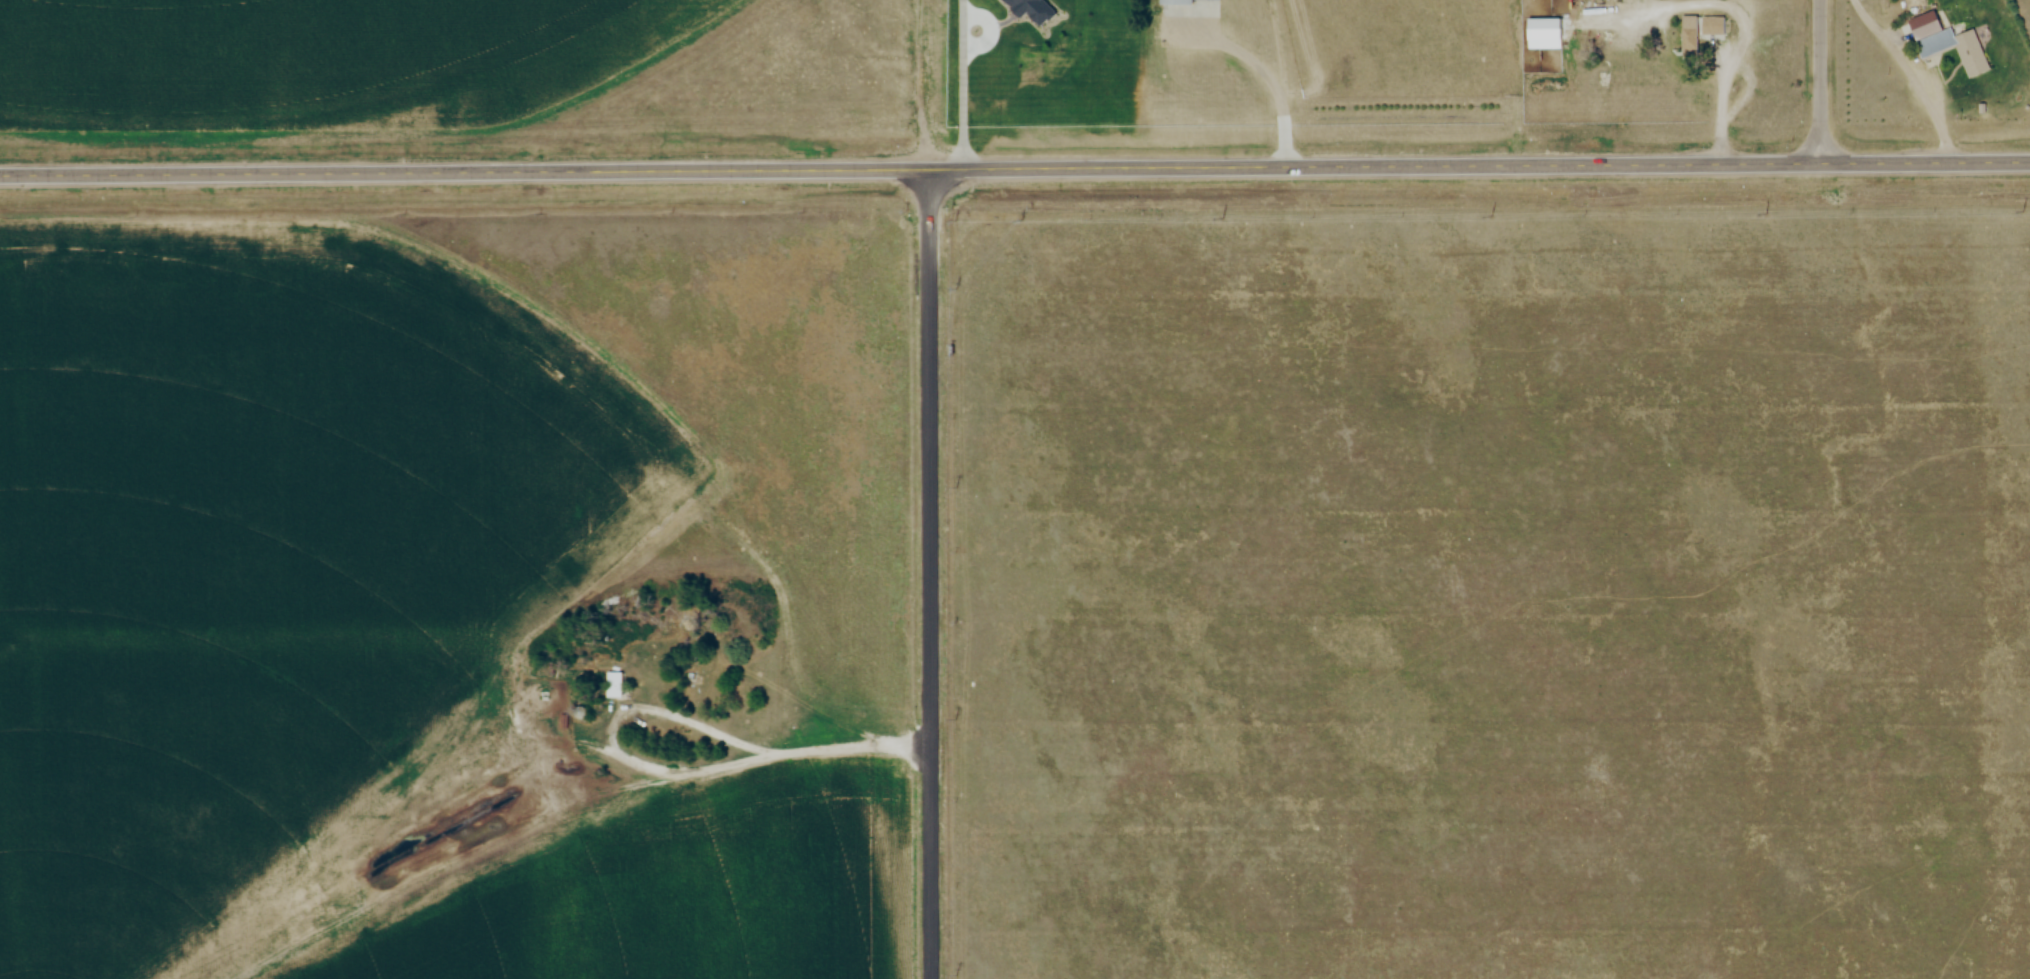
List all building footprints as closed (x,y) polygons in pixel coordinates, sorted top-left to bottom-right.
[(1014,11),(1048,11),(1048,0),(1014,0),(1014,11)] [(1904,20),(1927,10),(1936,29),(1913,40),(1904,20)] [(1677,53),(1693,53),(1693,17),(1677,17),(1677,53)] [(1697,35),(1719,35),(1719,18),(1697,18),(1697,35)] [(1919,59),(1912,44),(1945,29),(1952,44),(1919,59)] [(626,672),(610,672),(610,698),(626,698),(626,672)]
